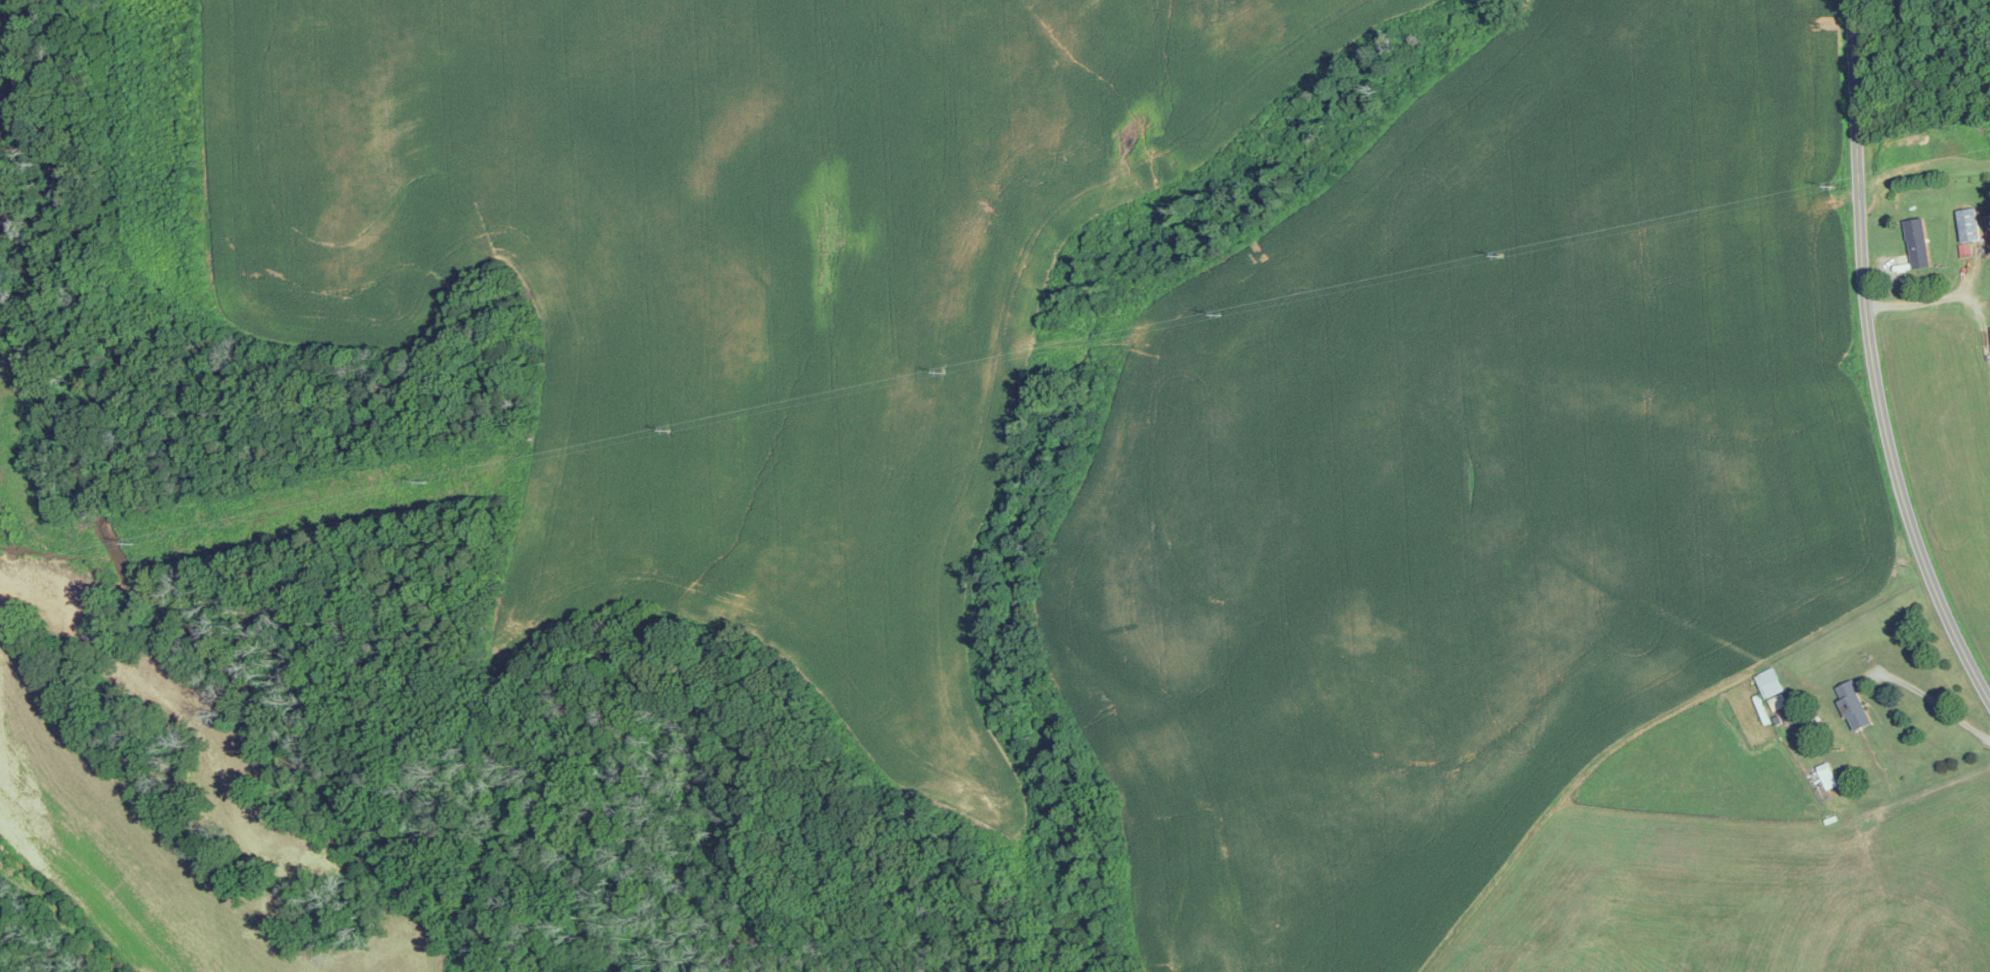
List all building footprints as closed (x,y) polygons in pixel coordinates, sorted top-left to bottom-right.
[(1923,218),(1904,221),(1911,270),(1930,267),(1923,218)] [(1754,676),(1772,713),(1789,704),(1771,668),(1754,676)] [(1853,733),(1872,724),(1851,681),(1832,690),(1853,733)]
